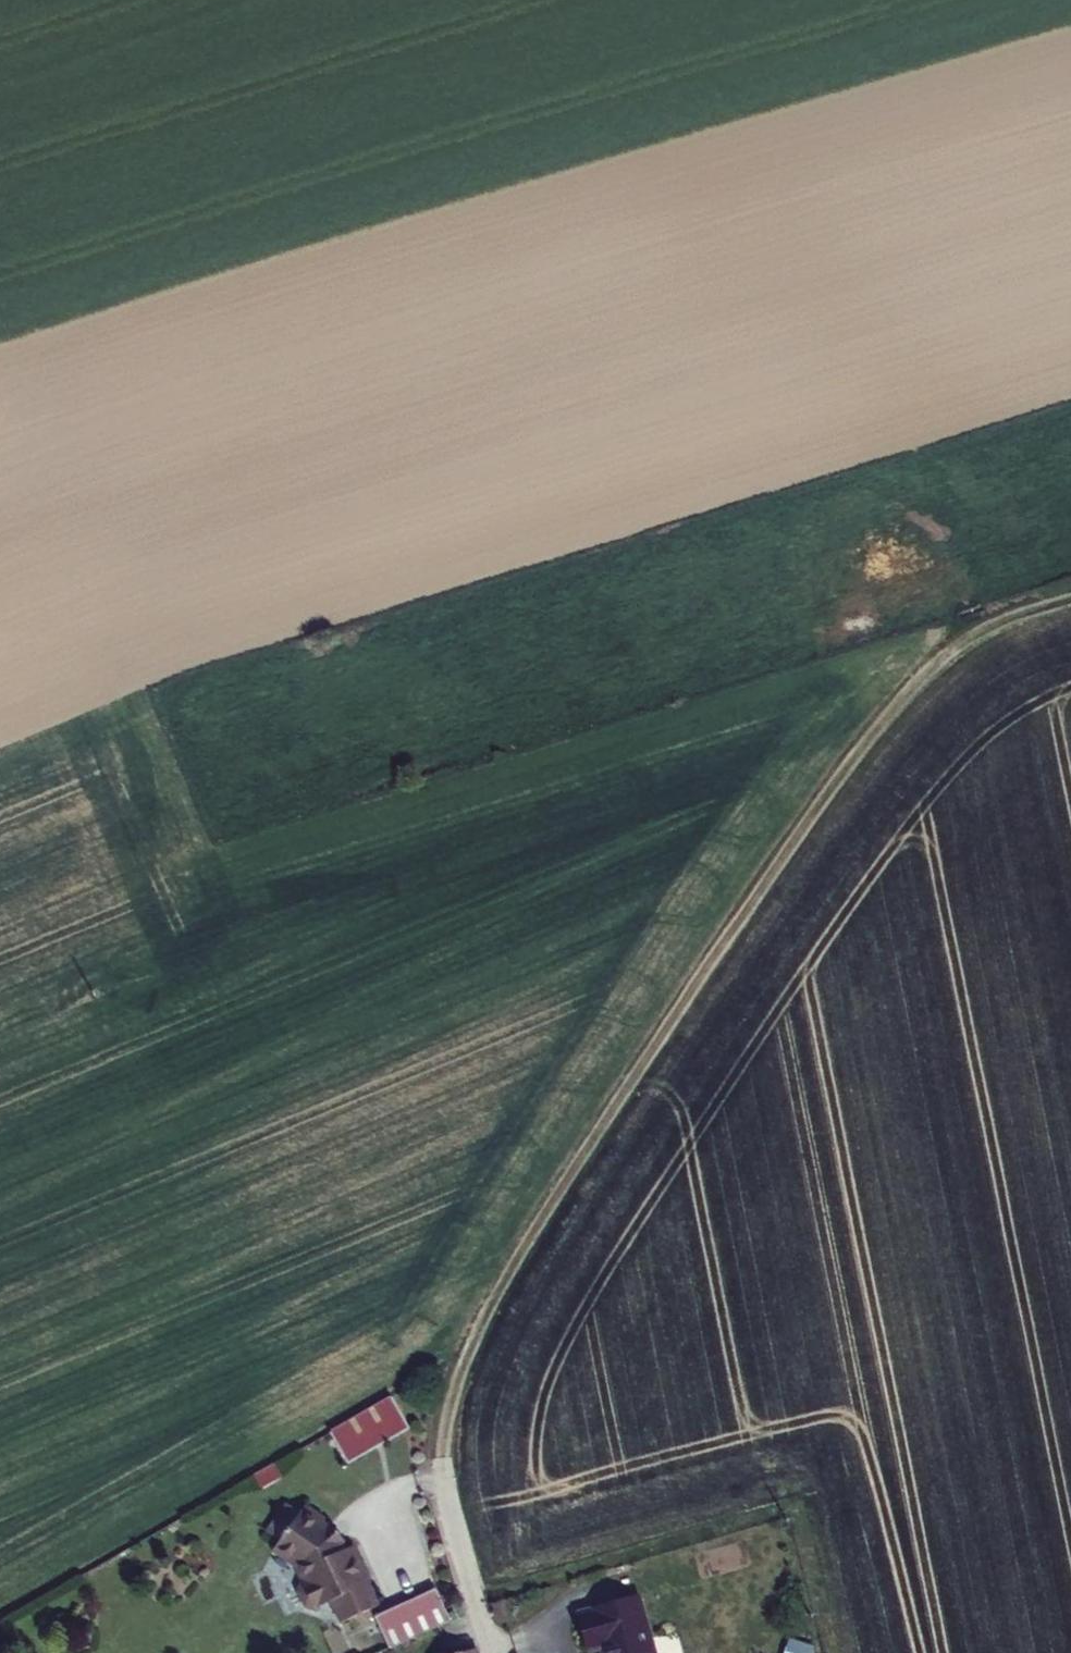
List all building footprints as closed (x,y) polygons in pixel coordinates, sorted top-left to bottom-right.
[(346,1459),(408,1424),(390,1392),(328,1427),(346,1459)] [(318,1515),(299,1502),(269,1545),(289,1559),(299,1580),(296,1581),(293,1588),(300,1604),(308,1607),(326,1598),(336,1620),(372,1604),(362,1583),(364,1582),(348,1545),(339,1549),(335,1540),(338,1538),(324,1521),(321,1524),(315,1519),(318,1515)] [(575,1608),(585,1645),(598,1642),(601,1652),(652,1652),(636,1592),(575,1608)] [(375,1615),(389,1644),(436,1623),(422,1593),(375,1615)] [(813,1644),(788,1636),(782,1652),(810,1652),(813,1644)]
